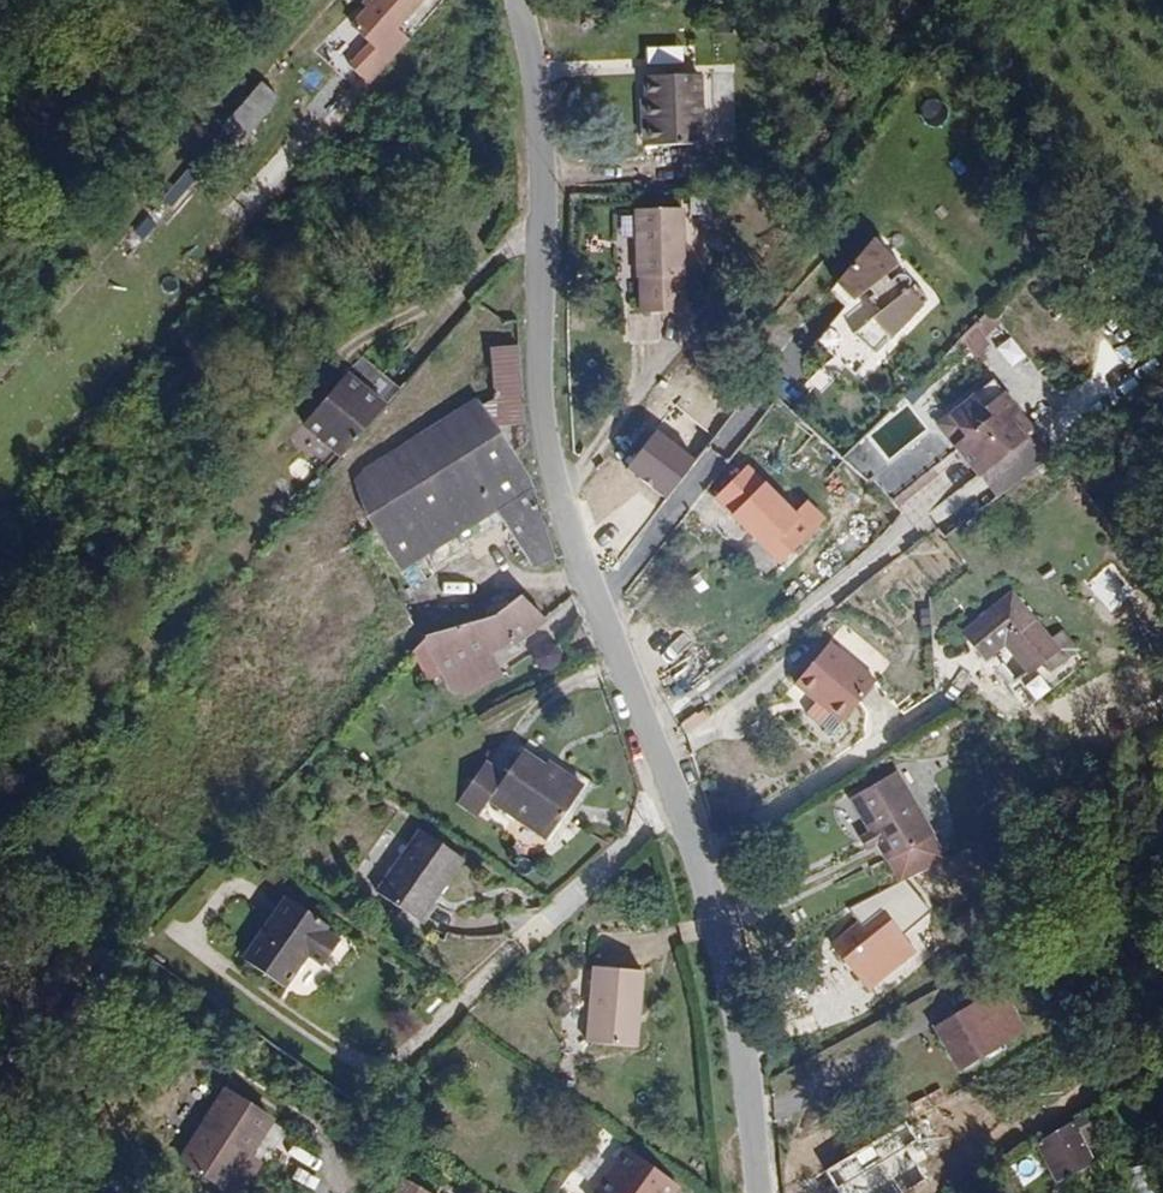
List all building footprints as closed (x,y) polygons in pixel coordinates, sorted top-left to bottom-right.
[(419,41),(404,27),(406,24),(405,23),(407,20),(410,23),(431,0),(377,0),(373,4),(380,10),(364,27),(382,43),(360,66),(380,83),(419,41)] [(713,116),(707,50),(659,54),(661,75),(652,76),(654,105),(662,104),(664,121),(713,116)] [(246,142),(284,97),(264,80),(226,124),(246,142)] [(919,110),(933,124),(948,109),(934,95),(919,110)] [(692,298),(682,190),(635,195),(645,302),(692,298)] [(901,265),(877,238),(840,284),(857,301),(873,288),(878,294),(873,298),(884,311),(857,333),(876,357),(929,301),(916,285),(911,290),(910,289),(911,287),(912,284),(912,281),(911,278),(909,276),(907,275),(904,274),(901,275),(892,282),(887,276),(901,265)] [(812,376),(831,354),(817,342),(798,364),(812,376)] [(499,420),(520,454),(534,446),(529,367),(488,394),(503,417),(499,420)] [(312,424),(348,455),(392,404),(356,373),(312,424)] [(871,482),(899,509),(967,459),(986,482),(1043,440),(1001,385),(871,482)] [(561,558),(536,481),(520,454),(499,420),(495,414),(363,499),(408,570),(503,510),(538,567),(561,558)] [(319,464),(332,456),(318,434),(305,442),(319,464)] [(811,501),(799,513),(758,472),(724,505),(771,552),(773,551),(787,565),(831,521),(811,501)] [(749,557),(770,572),(778,559),(757,545),(749,557)] [(518,642),(520,644),(550,620),(526,596),(499,617),(430,638),(429,640),(449,684),(454,689),(465,695),(476,693),(507,678),(494,653),(518,642)] [(1011,646),(1035,675),(1049,665),(1063,653),(1059,647),(1018,599),(973,637),(993,661),(1011,646)] [(1084,654),(1070,638),(1059,647),(1063,653),(1049,665),(1057,675),(1084,654)] [(855,716),(883,683),(837,644),(805,683),(827,701),(817,713),(835,728),(833,731),(839,736),(844,736),(859,719),(855,716)] [(568,774),(564,779),(551,770),(529,754),(512,778),(492,764),(464,803),(483,817),(495,801),(551,841),(588,788),(568,774)] [(551,770),(564,779),(568,774),(554,764),(551,770)] [(894,867),(938,841),(900,778),(860,804),(894,867)] [(467,861),(424,833),(383,895),(425,923),(467,861)] [(327,968),(344,943),(328,932),(331,926),(289,898),(247,959),(290,989),(311,958),(327,968)] [(919,954),(885,913),(868,928),(865,925),(838,948),(874,991),(919,954)] [(638,958),(592,966),(605,1038),(652,1029),(638,958)] [(1030,1037),(1019,1016),(999,1028),(984,1004),(938,1031),(964,1076),(1030,1037)] [(233,1192),(235,1192),(280,1117),(225,1085),(180,1162),(233,1192)] [(1077,1126),(1092,1155),(1113,1145),(1103,1124),(1095,1128),(1090,1119),(1077,1126)] [(1077,1126),(1038,1148),(1053,1174),(1092,1155),(1077,1126)] [(682,1188),(629,1151),(601,1192),(679,1192),(682,1188)] [(1100,1169),(1092,1155),(1053,1174),(1060,1187),(1100,1169)] [(1133,1192),(1153,1192),(1153,1164),(1132,1165),(1133,1192)]
